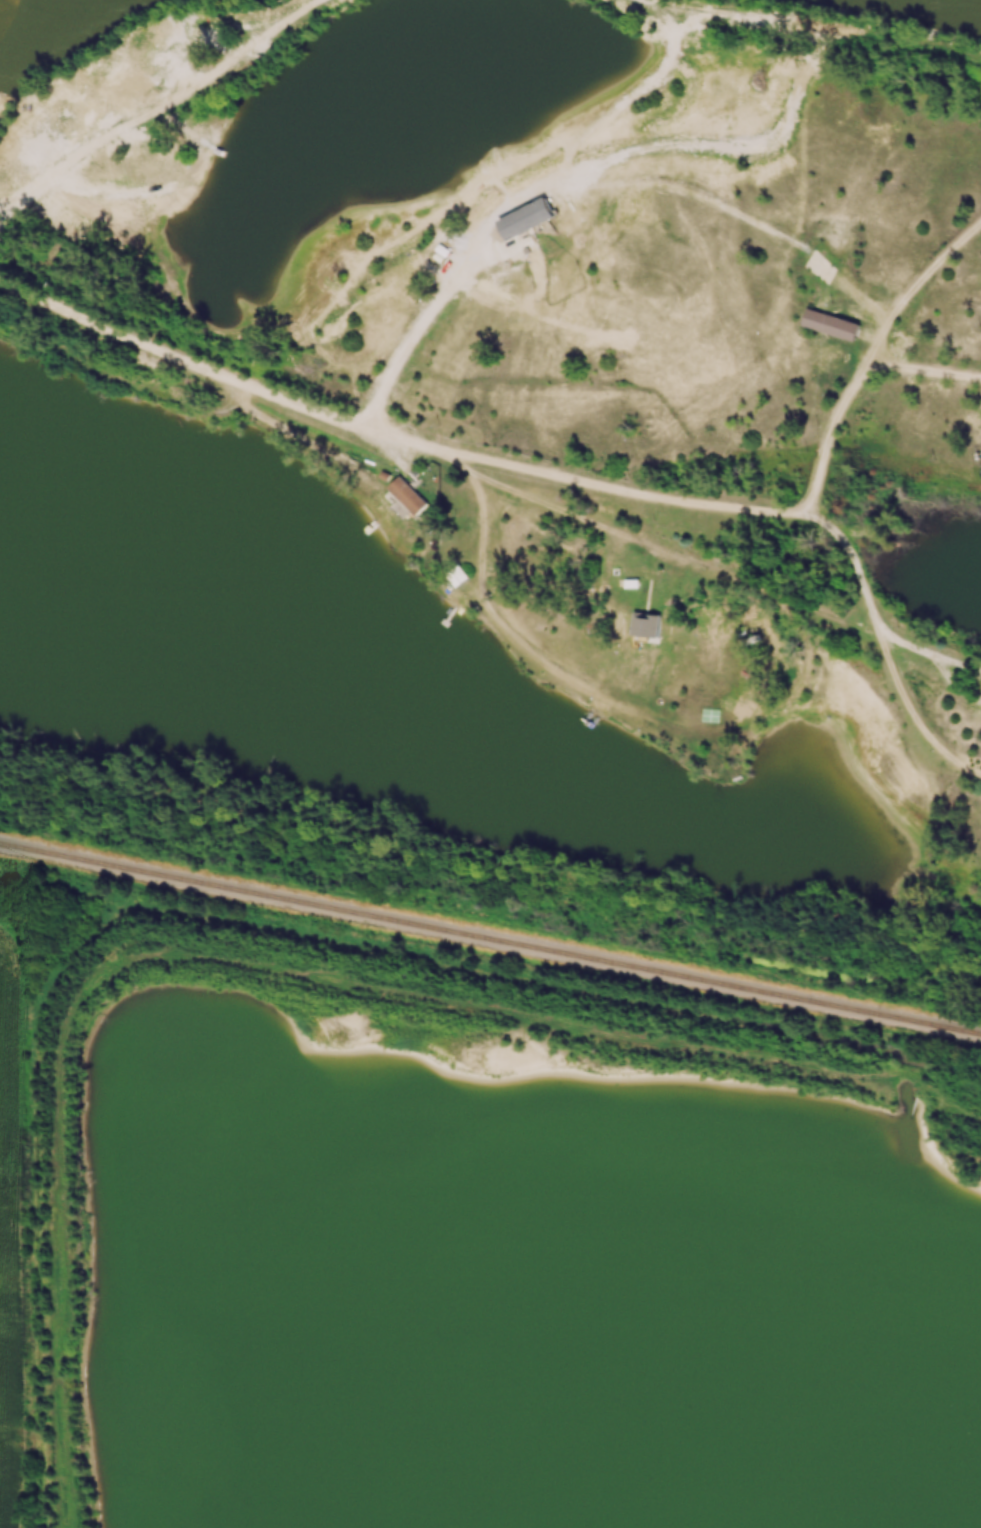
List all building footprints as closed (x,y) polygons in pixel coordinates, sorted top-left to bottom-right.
[(559,221),(551,200),(501,221),(510,242),(559,221)] [(806,326),(827,331),(832,314),(811,308),(806,326)] [(433,504),(404,475),(393,487),(421,516),(433,504)] [(449,577),(460,589),(472,578),(461,566),(449,577)]
